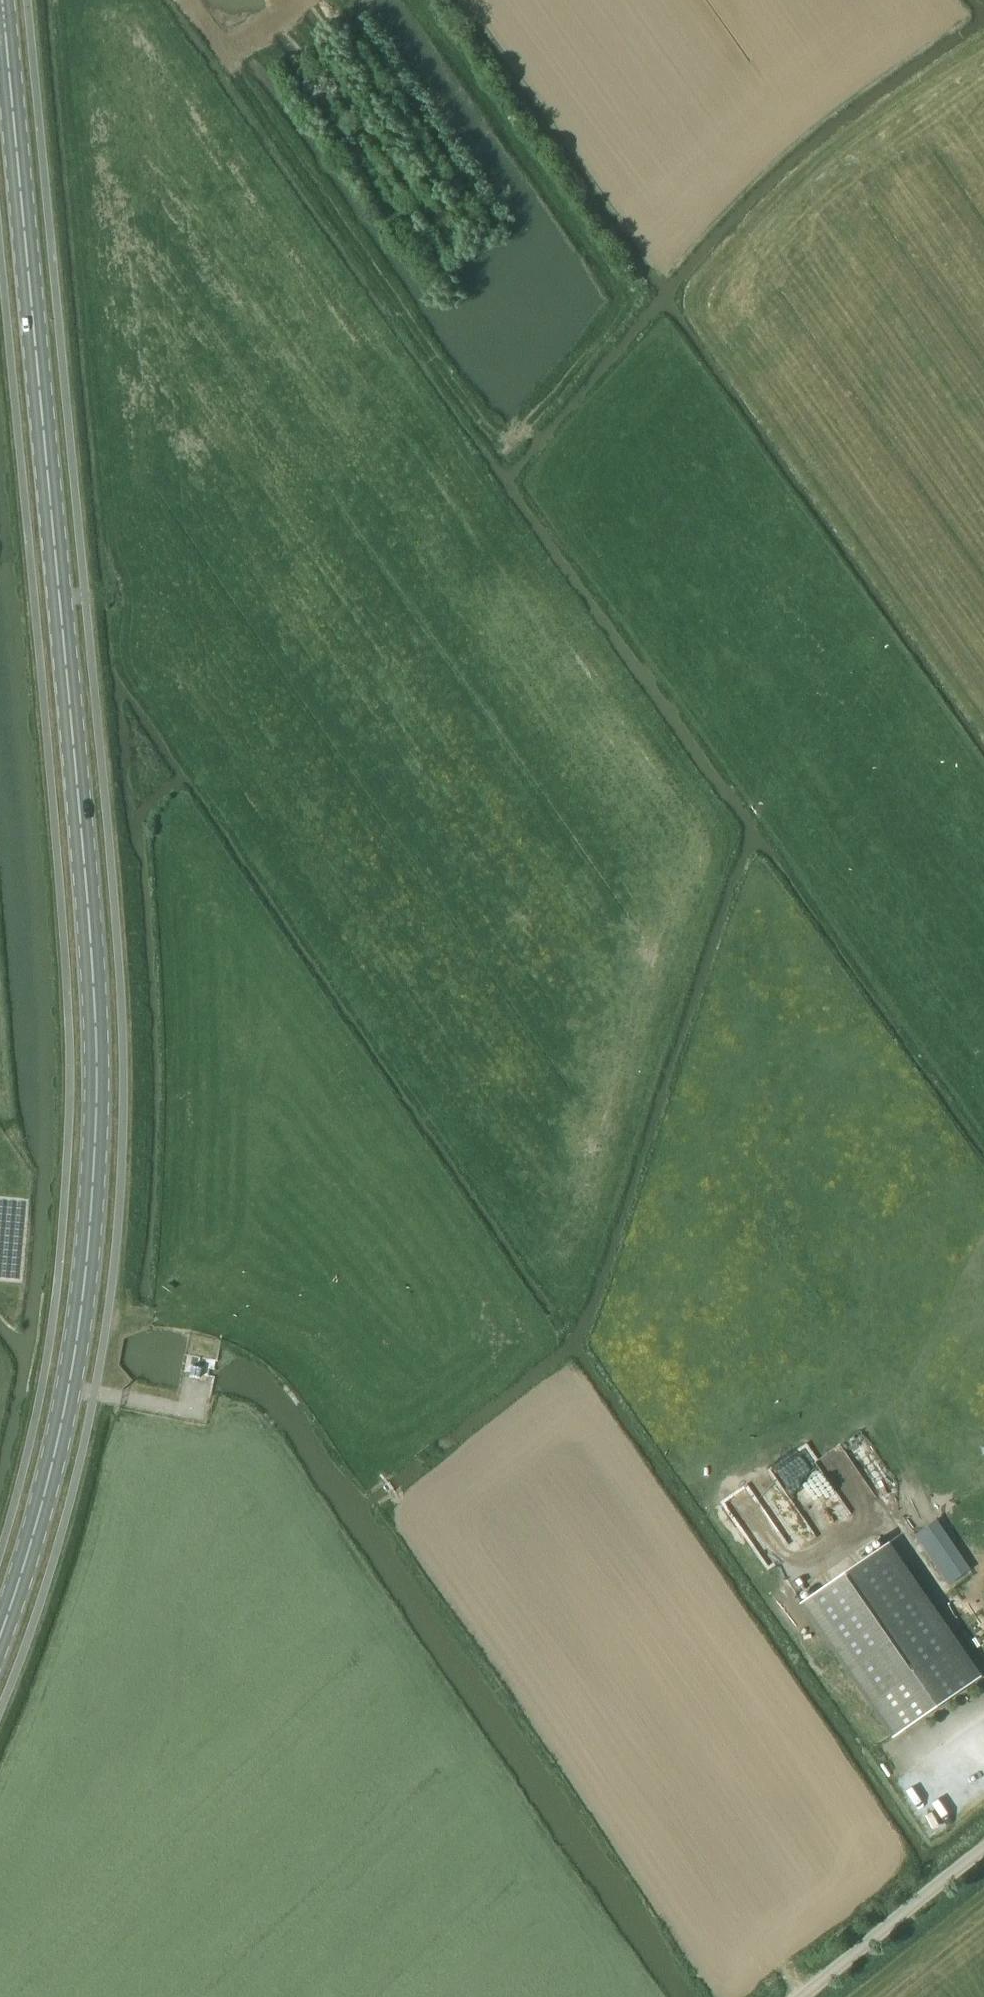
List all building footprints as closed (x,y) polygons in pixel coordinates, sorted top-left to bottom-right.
[(747,1483),(722,1499),(754,1549),(780,1532),(765,1510),(788,1495),(795,1506),(829,1485),(803,1445),(769,1467),(778,1482),(756,1496),(747,1483)] [(949,1584),(971,1569),(937,1520),(916,1535),(949,1584)] [(978,1678),(887,1545),(804,1602),(896,1735),(978,1678)]
